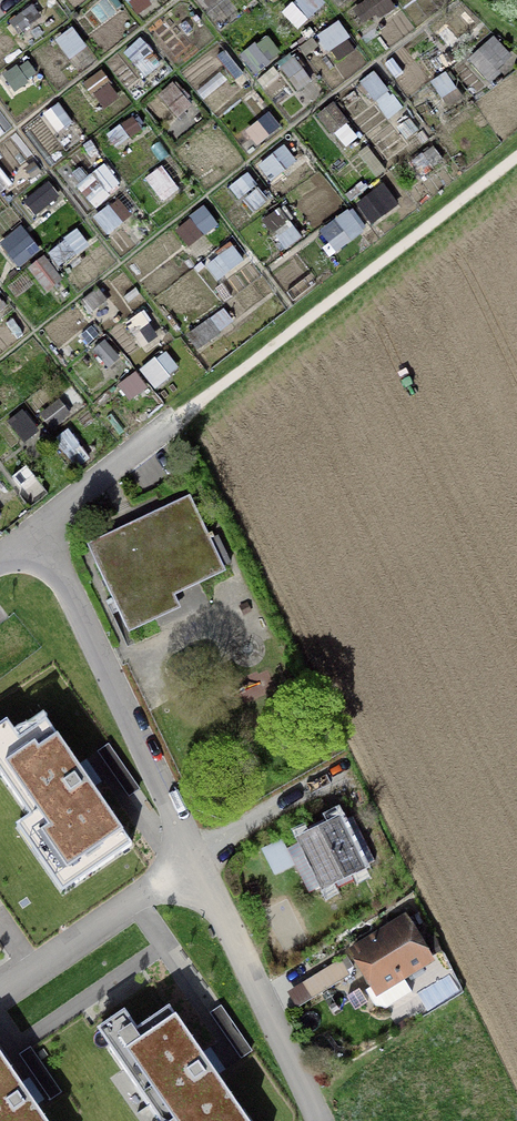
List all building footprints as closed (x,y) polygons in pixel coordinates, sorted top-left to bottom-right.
[(170,591),(220,568),(208,541),(212,540),(210,536),(206,537),(189,500),(87,547),(125,629),(176,605),(170,591)] [(0,730),(0,776),(31,821),(18,830),(62,895),(132,848),(48,724),(19,743),(7,725),(0,730)] [(336,826),(335,824),(299,842),(323,889),(359,872),(336,826)] [(403,922),(351,955),(372,988),(391,976),(399,978),(427,961),(403,922)] [(338,983),(348,977),(339,962),(329,968),(338,983)] [(108,1049),(159,1120),(250,1120),(169,1006),(108,1049)] [(0,1057),(0,1120),(46,1120),(0,1057)]
